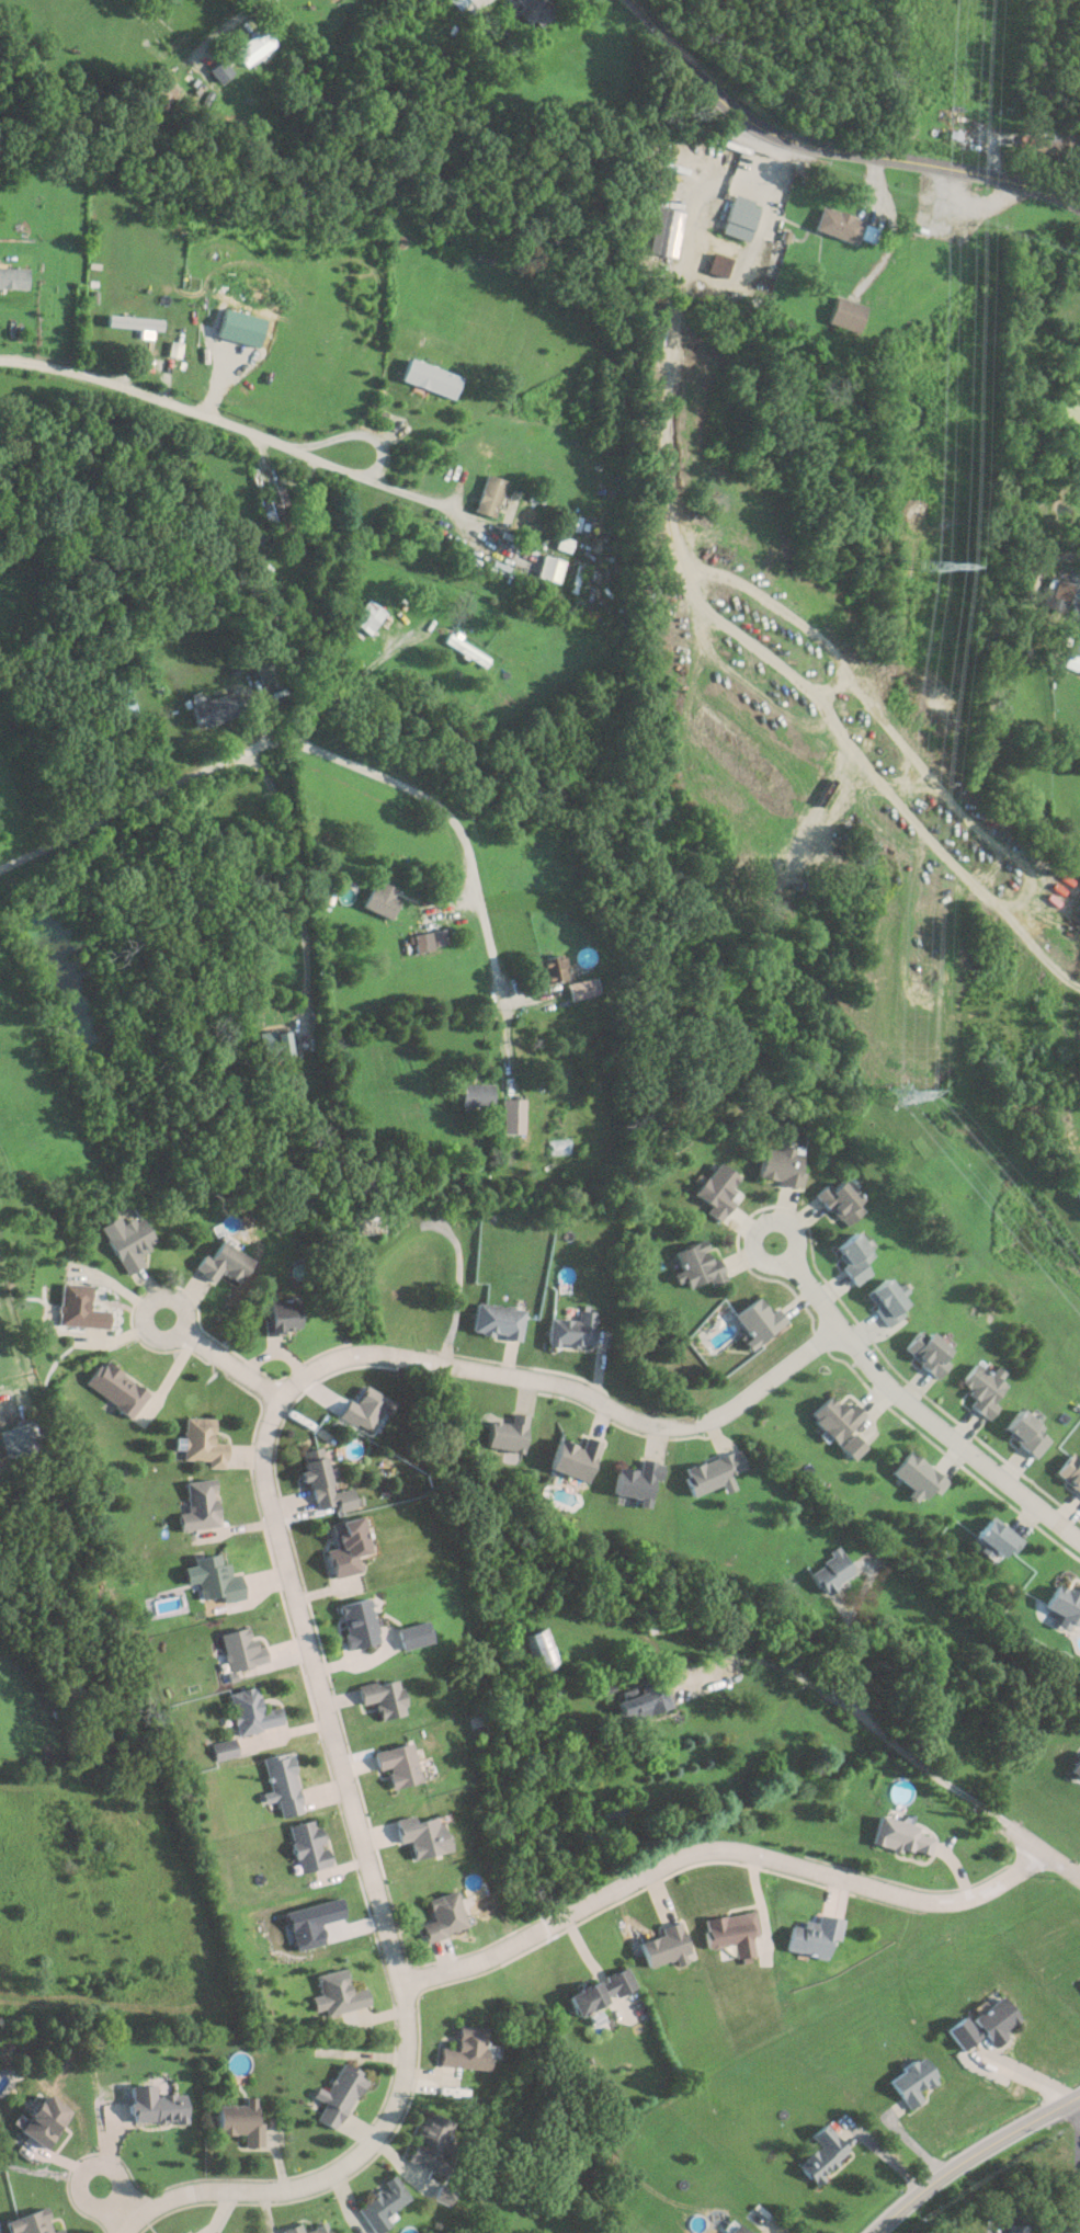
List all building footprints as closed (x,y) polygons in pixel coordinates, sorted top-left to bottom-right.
[(456,11),(467,0),(445,0),(456,11)] [(554,10),(545,0),(512,0),(516,5),(510,12),(522,25),(530,19),(536,25),(554,10)] [(241,66),(274,44),(263,27),(230,49),(241,66)] [(218,80),(228,72),(217,60),(208,68),(218,80)] [(1066,160),(1071,140),(1037,130),(1031,150),(1066,160)] [(730,196),(716,231),(744,242),(758,207),(730,196)] [(853,243),(861,220),(818,205),(810,229),(853,243)] [(673,259),(681,212),(653,207),(646,254),(673,259)] [(704,272),(724,277),(729,259),(709,252),(704,272)] [(0,267),(0,288),(25,288),(26,267),(0,267)] [(863,306),(831,296),(822,322),(855,333),(863,306)] [(159,317),(103,316),(102,328),(158,329),(159,317)] [(447,400),(456,378),(402,357),(394,380),(447,400)] [(469,511),(489,517),(501,480),(480,474),(469,511)] [(286,532),(276,506),(285,503),(278,486),(261,492),(263,499),(257,501),(261,514),(268,512),(276,535),(286,532)] [(533,577),(556,583),(562,560),(539,555),(533,577)] [(1065,609),(1065,581),(1046,581),(1046,609),(1065,609)] [(346,619),(363,635),(383,614),(366,599),(346,619)] [(1073,626),(1065,649),(1079,654),(1079,628),(1073,626)] [(252,662),(261,682),(278,674),(270,654),(252,662)] [(186,705),(194,728),(238,714),(230,691),(186,705)] [(396,900),(388,897),(391,889),(372,880),(360,907),(387,920),(396,900)] [(541,984),(560,979),(554,955),(534,960),(541,984)] [(593,994),(589,977),(561,984),(566,1001),(593,994)] [(254,1057),(285,1057),(285,1032),(254,1032),(254,1057)] [(456,1084),(456,1107),(489,1107),(489,1084),(456,1084)] [(499,1133),(523,1133),(523,1098),(499,1098),(499,1133)] [(752,1181),(795,1187),(800,1154),(758,1147),(752,1181)] [(730,1201),(724,1196),(736,1177),(713,1162),(691,1195),(707,1207),(703,1212),(717,1222),(730,1201)] [(860,1209),(833,1181),(826,1187),(822,1183),(810,1194),(840,1227),(860,1209)] [(1079,1215),(1079,1214),(1079,1183),(1070,1186),(1079,1215)] [(139,1266),(133,1252),(149,1244),(137,1214),(116,1222),(114,1218),(99,1224),(120,1275),(139,1266)] [(860,1263),(867,1257),(852,1232),(827,1247),(851,1285),(867,1275),(860,1263)] [(673,1251),(680,1269),(677,1271),(683,1290),(708,1280),(710,1285),(723,1280),(706,1238),(673,1251)] [(249,1261),(215,1240),(204,1257),(200,1255),(190,1269),(211,1283),(216,1273),(235,1284),(249,1261)] [(864,1289),(878,1325),(902,1317),(888,1279),(864,1289)] [(86,1285),(57,1284),(56,1328),(102,1329),(103,1310),(84,1310),(86,1285)] [(734,1313),(750,1337),(744,1341),(750,1348),(787,1322),(776,1307),(769,1313),(758,1298),(734,1313)] [(282,1335),(282,1329),(294,1329),(294,1300),(262,1300),(262,1335),(282,1335)] [(471,1335),(523,1340),(526,1309),(475,1303),(471,1335)] [(579,1321),(550,1319),(549,1344),(594,1347),(598,1312),(580,1310),(579,1321)] [(936,1378),(947,1364),(941,1359),(947,1351),(916,1329),(899,1352),(936,1378)] [(127,1419),(146,1394),(101,1360),(82,1383),(127,1419)] [(992,1402),(1005,1386),(998,1379),(1002,1374),(993,1366),(987,1375),(973,1363),(956,1383),(971,1397),(966,1403),(987,1420),(998,1406),(992,1402)] [(852,1402),(845,1409),(830,1393),(808,1415),(837,1443),(865,1414),(852,1402)] [(1041,1433),(1043,1431),(1018,1409),(1000,1431),(1033,1459),(1049,1440),(1041,1433)] [(226,1468),(226,1442),(211,1442),(212,1417),(183,1416),(182,1459),(207,1460),(207,1468),(226,1468)] [(44,1449),(37,1421),(13,1427),(21,1455),(44,1449)] [(867,1447),(853,1434),(840,1448),(853,1461),(867,1447)] [(557,1437),(548,1467),(590,1480),(602,1440),(584,1435),(582,1445),(557,1437)] [(748,1469),(741,1448),(683,1468),(692,1495),(723,1484),(725,1492),(737,1489),(732,1473),(748,1469)] [(891,1470),(913,1488),(908,1494),(919,1504),(932,1489),(939,1493),(948,1482),(909,1448),(891,1470)] [(333,1503),(317,1451),(296,1458),(312,1509),(333,1503)] [(1076,1459),(1070,1454),(1054,1472),(1079,1494),(1079,1454),(1076,1459)] [(650,1507),(655,1480),(661,1481),(664,1461),(641,1458),(640,1469),(617,1466),(613,1493),(637,1496),(636,1505),(650,1507)] [(180,1530),(218,1526),(213,1478),(183,1481),(186,1511),(177,1511),(180,1530)] [(1005,1559),(1022,1538),(990,1514),(974,1535),(1005,1559)] [(357,1571),(353,1553),(363,1551),(355,1518),(328,1525),(334,1553),(326,1556),(330,1577),(357,1571)] [(829,1550),(832,1558),(810,1569),(820,1592),(855,1575),(840,1545),(829,1550)] [(200,1598),(223,1595),(224,1600),(242,1598),(239,1573),(229,1574),(228,1562),(219,1563),(218,1552),(194,1556),(200,1598)] [(1078,1592),(1056,1581),(1043,1605),(1062,1615),(1061,1618),(1079,1627),(1079,1625),(1079,1587),(1078,1592)] [(375,1643),(367,1597),(338,1602),(345,1648),(375,1643)] [(429,1641),(424,1620),(396,1627),(400,1648),(429,1641)] [(556,1663),(547,1625),(526,1630),(535,1667),(556,1663)] [(672,1707),(661,1670),(638,1676),(644,1696),(617,1704),(623,1721),(672,1707)] [(356,1685),(360,1704),(375,1700),(378,1719),(402,1713),(395,1677),(356,1685)] [(282,1723),(277,1705),(260,1709),(254,1685),(228,1691),(238,1733),(282,1723)] [(372,1750),(376,1769),(384,1767),(389,1787),(418,1780),(408,1741),(372,1750)] [(217,1761),(237,1752),(234,1745),(225,1750),(224,1747),(213,1752),(217,1761)] [(303,1811),(288,1750),(262,1756),(270,1790),(261,1792),(263,1801),(277,1798),(282,1815),(303,1811)] [(1070,1769),(1079,1775),(1079,1754),(1070,1769)] [(446,1850),(439,1811),(393,1820),(397,1842),(408,1838),(411,1857),(446,1850)] [(932,1836),(916,1833),(917,1822),(876,1815),(871,1844),(930,1854),(932,1836)] [(286,1824),(298,1872),(328,1865),(316,1818),(286,1824)] [(466,1927),(453,1889),(424,1900),(432,1919),(419,1924),(425,1941),(466,1927)] [(705,1948),(734,1945),(736,1958),(753,1956),(751,1937),(757,1936),(753,1912),(702,1918),(705,1948)] [(785,1950),(826,1958),(830,1938),(839,1940),(843,1918),(817,1914),(815,1926),(791,1922),(785,1950)] [(674,1960),(675,1966),(690,1962),(680,1921),(659,1926),(661,1936),(639,1940),(646,1967),(674,1960)] [(636,1989),(627,1967),(565,1992),(573,2014),(636,1989)] [(325,2015),(366,2005),(362,1986),(348,1991),(342,1968),(315,1974),(325,2015)] [(963,2019),(960,2016),(943,2027),(957,2050),(980,2035),(988,2046),(1003,2036),(999,2030),(1015,2020),(999,1995),(963,2019)] [(486,2026),(454,2025),(453,2047),(437,2046),(436,2065),(484,2069),(486,2026)] [(905,2109),(920,2099),(914,2092),(935,2080),(920,2055),(884,2077),(905,2109)] [(325,2090),(316,2086),(311,2095),(323,2101),(314,2120),(334,2130),(363,2074),(339,2062),(325,2090)] [(127,2084),(128,2120),(184,2119),(183,2092),(152,2093),(152,2084),(127,2084)] [(67,2110),(38,2092),(14,2129),(43,2147),(67,2110)] [(241,2104),(213,2104),(213,2133),(241,2133),(240,2145),(258,2145),(258,2096),(241,2096),(241,2104)] [(448,2122),(421,2112),(405,2162),(443,2175),(453,2145),(442,2141),(448,2122)] [(812,2185),(846,2150),(818,2123),(806,2137),(815,2144),(794,2166),(812,2185)] [(374,2232),(376,2232),(388,2223),(382,2215),(406,2197),(389,2176),(352,2204),(374,2232)] [(59,2228),(50,2231),(42,2208),(1,2221),(5,2232),(61,2232),(59,2228)] [(322,2221),(299,2230),(296,2222),(278,2229),(280,2232),(327,2232),(322,2221)] [(732,2222),(723,2232),(746,2232),(732,2222)] [(1026,2225),(1007,2223),(1006,2232),(1025,2232),(1026,2225)]
